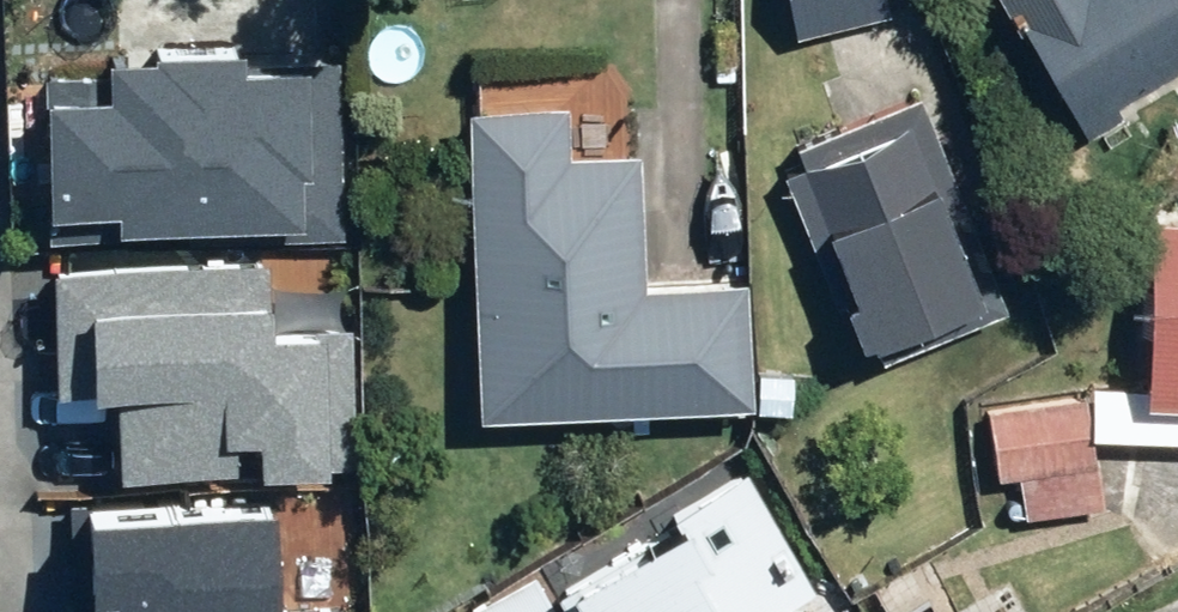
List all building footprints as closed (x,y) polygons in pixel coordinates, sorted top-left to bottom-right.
[(759,36),(863,34),(863,0),(758,0),(759,36)] [(1025,20),(996,39),(1059,136),(1177,59),(1177,0),(1012,0),(1025,20)] [(42,49),(38,216),(345,223),(349,56),(300,55),(301,13),(118,9),(117,50),(42,49)] [(995,305),(902,97),(750,165),(834,353),(951,301),(960,320),(995,305)] [(556,116),(443,116),(445,420),(730,419),(729,290),(629,291),(628,166),(556,167),(556,116)] [(1116,225),(1115,383),(1076,382),(1076,409),(984,409),(983,516),(1080,516),(1080,442),(1177,443),(1177,225),(1116,225)] [(260,261),(54,256),(49,465),(326,472),(330,345),(258,343),(260,261)] [(732,471),(548,594),(530,567),(463,611),(778,611),(812,589),(732,471)] [(46,518),(44,611),(243,611),(244,521),(46,518)]
